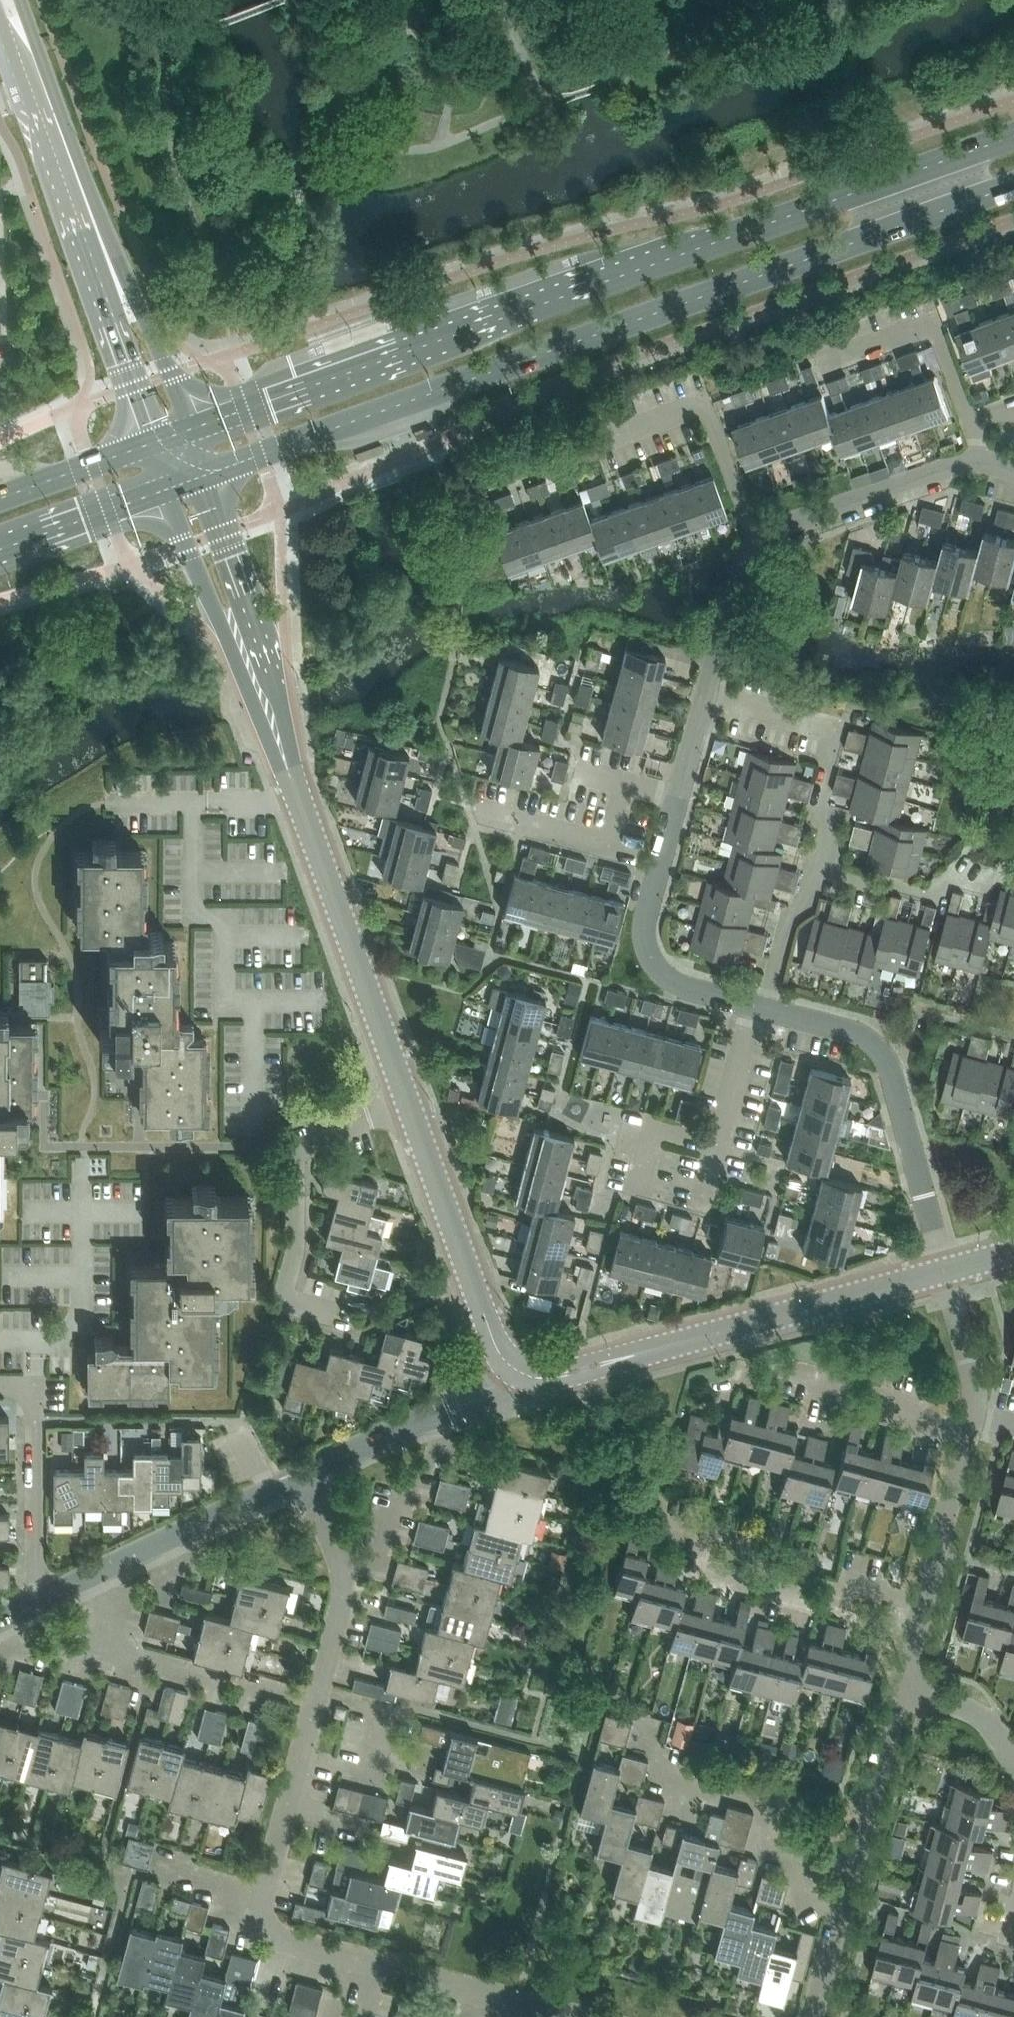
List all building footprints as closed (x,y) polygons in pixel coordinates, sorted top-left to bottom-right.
[(1009,278),(1000,282),(1004,294),(1013,290),(1009,278)] [(990,285),(995,297),(1004,294),(1000,282),(990,285)] [(974,291),(964,294),(969,307),(978,303),(974,291)] [(964,294),(944,302),(948,314),(956,311),(969,307),(964,294)] [(975,324),(969,307),(955,311),(962,330),(959,331),(958,330),(957,331),(971,369),(974,379),(992,372),(989,363),(975,324)] [(993,318),(1006,356),(1013,354),(1013,322),(1010,312),(993,318)] [(993,318),(975,324),(989,363),(1006,356),(993,318)] [(916,349),(907,353),(911,365),(919,362),(920,362),(920,361),(916,349)] [(907,353),(897,356),(902,369),(911,365),(907,353)] [(881,362),(872,366),(876,378),(886,374),(881,362)] [(919,362),(911,365),(913,371),(917,382),(931,421),(949,414),(935,376),(925,379),(921,369),(919,362)] [(812,365),(802,368),(806,380),(816,377),(812,365)] [(876,378),(872,366),(862,369),(866,381),(875,378),(876,378)] [(786,374),(776,377),(781,389),(790,386),(786,374)] [(846,375),(836,378),(841,390),(850,387),(846,375)] [(781,389),(776,377),(767,381),(771,393),(781,389)] [(836,378),(827,382),(831,394),(832,393),(841,390),(836,378)] [(875,378),(866,381),(869,388),(878,385),(875,378)] [(917,382),(899,389),(913,427),(931,421),(917,382)] [(751,386),(741,390),(745,402),(755,399),(751,386)] [(899,389),(882,395),(895,433),(913,427),(899,389)] [(731,393),(732,394),(736,405),(745,402),(741,390),(731,393)] [(829,413),(829,414),(836,433),(842,452),(860,446),(847,407),(841,390),(832,393),(838,410),(829,413)] [(982,390),(973,393),(976,401),(985,398),(982,390)] [(822,394),(805,401),(819,439),(836,433),(829,414),(829,413),(822,394)] [(882,395),(864,401),(878,439),(895,433),(882,395)] [(805,401),(787,407),(801,446),(819,439),(805,401)] [(864,401),(847,407),(860,446),(878,439),(864,401)] [(787,407),(770,413),(783,452),(801,446),(787,407)] [(770,413),(752,420),(765,458),(783,452),(770,413)] [(747,465),(765,458),(752,420),(734,426),(747,465)] [(944,454),(950,452),(948,444),(941,447),(944,454)] [(692,450),(696,462),(706,459),(701,446),(692,450)] [(680,468),(676,456),(676,455),(666,459),(670,471),(680,468)] [(656,462),(657,463),(661,475),(670,471),(666,459),(656,462)] [(645,480),(641,469),(641,468),(630,471),(635,484),(645,480)] [(561,474),(566,486),(575,483),(571,470),(561,474)] [(621,475),(622,475),(626,487),(635,484),(630,471),(621,475)] [(670,471),(661,475),(663,481),(672,477),(670,471)] [(712,475),(694,482),(708,520),(726,514),(712,475)] [(550,492),(546,480),(545,480),(536,483),(540,495),(550,492)] [(610,493),(606,481),(605,480),(596,484),(600,496),(610,493)] [(694,482),(676,488),(690,527),(708,520),(694,482)] [(526,486),(526,487),(530,499),(540,495),(536,483),(526,486)] [(591,500),(600,496),(596,484),(586,487),(591,500)] [(676,488),(659,494),(673,533),(690,527),(676,488)] [(515,504),(511,493),(510,492),(501,495),(505,508),(515,504)] [(659,494),(641,501),(655,539),(673,533),(659,494)] [(491,499),(495,511),(505,508),(501,495),(491,499)] [(960,512),(970,515),(974,501),(963,498),(960,512)] [(582,500),(564,507),(578,545),(595,539),(588,519),(582,500)] [(641,501),(623,507),(637,546),(655,539),(641,501)] [(974,501),(970,515),(981,518),(985,504),(974,501)] [(930,523),(934,508),(923,505),(919,520),(930,523)] [(564,507),(546,513),(560,552),(578,545),(564,507)] [(623,507),(606,513),(620,552),(637,546),(623,507)] [(995,522),(1005,525),(1009,510),(999,507),(995,522)] [(945,511),(934,508),(930,523),(931,523),(941,526),(945,511)] [(1005,525),(1013,527),(1013,511),(1009,510),(1005,525)] [(546,513),(529,519),(542,558),(560,552),(546,513)] [(595,539),(602,558),(620,552),(606,513),(588,519),(595,539)] [(529,519),(511,526),(525,564),(542,558),(529,519)] [(889,538),(893,523),(882,520),(878,535),(889,538)] [(893,523),(889,538),(899,541),(903,526),(893,523)] [(511,526),(493,532),(507,571),(525,564),(511,526)] [(984,531),(979,551),(980,551),(974,571),(975,571),(992,575),(1002,536),(984,531)] [(992,575),(1010,580),(1013,566),(1013,539),(1002,536),(992,575)] [(944,541),(938,560),(939,561),(934,581),(952,585),(962,546),(944,541)] [(854,546),(847,572),(859,575),(852,600),(871,605),(881,566),(881,565),(874,564),(874,563),(872,551),(854,546)] [(970,590),(975,571),(974,571),(980,551),(979,551),(962,546),(952,585),(970,590)] [(893,590),(894,590),(911,595),(922,556),(903,551),(901,558),(898,570),(899,570),(893,590)] [(889,610),(894,590),(893,590),(899,570),(898,570),(901,558),(884,554),(881,565),(881,566),(871,605),(889,610)] [(929,600),(934,581),(939,561),(938,560),(922,556),(911,595),(929,600)] [(696,568),(686,571),(689,580),(699,577),(696,568)] [(833,592),(828,612),(842,615),(847,595),(833,592)] [(628,635),(625,647),(649,653),(652,641),(628,635)] [(602,650),(589,646),(587,656),(599,659),(601,652),(602,650)] [(649,653),(625,647),(620,665),(660,675),(665,657),(649,653)] [(601,652),(599,659),(609,661),(611,654),(601,652)] [(584,666),(597,669),(599,659),(587,656),(584,666)] [(499,657),(494,676),(534,686),(539,668),(499,657)] [(660,675),(620,665),(616,683),(655,694),(660,675)] [(534,686),(494,676),(489,694),(529,704),(534,686)] [(568,684),(555,681),(553,691),(565,694),(568,684)] [(592,686),(580,682),(577,692),(590,696),(592,686)] [(616,683),(611,701),(650,712),(655,694),(616,683)] [(565,694),(553,691),(550,701),(563,704),(565,694)] [(574,702),(587,706),(590,696),(577,692),(574,702)] [(529,704),(489,694),(485,712),(524,722),(529,704)] [(611,701),(606,719),(646,730),(650,712),(611,701)] [(524,722),(485,712),(480,731),(499,736),(499,735),(520,740),(524,722)] [(546,718),(543,728),(556,731),(558,721),(546,718)] [(567,729),(580,732),(583,722),(570,719),(567,729)] [(646,730),(606,719),(601,738),(641,748),(646,730)] [(850,728),(847,738),(916,756),(922,733),(874,721),(871,734),(850,728)] [(556,731),(543,728),(540,737),(553,741),(556,731)] [(534,764),(539,745),(520,740),(499,735),(499,736),(495,753),(534,764)] [(916,756),(847,738),(845,747),(866,753),(862,765),(910,778),(916,756)] [(404,774),(409,755),(369,745),(364,763),(404,774)] [(814,783),(813,783),(793,777),(796,764),(749,750),(742,774),(811,792),(814,783)] [(430,751),(428,760),(439,763),(441,754),(430,751)] [(534,764),(495,753),(490,772),(529,782),(534,764)] [(568,762),(556,759),(553,769),(566,772),(568,762)] [(423,770),(436,773),(439,763),(428,760),(426,760),(423,770)] [(404,774),(364,763),(360,781),(399,792),(404,774)] [(807,765),(804,774),(813,776),(816,767),(807,765)] [(838,772),(835,782),(904,800),(910,778),(862,765),(859,778),(838,772)] [(136,787),(137,768),(112,767),(112,787),(136,787)] [(550,778),(563,782),(566,772),(553,769),(550,778)] [(811,792),(742,774),(736,796),(784,809),(787,796),(809,802),(811,792)] [(399,792),(360,781),(355,800),(394,811),(399,792)] [(854,797),(850,810),(879,817),(880,817),(898,822),(899,821),(904,800),(835,782),(833,791),(854,797)] [(419,787),(417,796),(429,799),(432,790),(419,787)] [(429,799),(417,796),(414,806),(427,810),(429,799)] [(784,809),(736,796),(731,817),(800,836),(802,827),(781,821),(784,809)] [(431,848),(435,829),(382,815),(377,834),(391,838),(431,848)] [(800,836),(731,817),(725,839),(734,842),(773,852),(775,841),(797,846),(800,836)] [(921,852),(928,829),(899,821),(898,822),(880,817),(879,817),(876,829),(855,823),(852,833),(921,852)] [(435,829),(437,822),(432,820),(425,818),(423,826),(435,829)] [(921,852),(852,833),(850,843),(871,848),(867,861),(915,874),(921,852)] [(466,837),(453,834),(450,844),(463,847),(466,837)] [(431,848),(391,838),(386,856),(426,866),(431,848)] [(110,850),(110,846),(110,839),(92,839),(92,850),(81,850),(81,932),(105,932),(105,934),(110,938),(110,941),(107,941),(107,942),(113,942),(113,984),(113,1007),(107,1007),(102,1007),(102,1011),(102,1014),(100,1014),(100,1044),(104,1047),(109,1047),(129,1047),(129,1077),(145,1077),(144,1119),(175,1119),(175,1131),(193,1131),(193,1119),(203,1119),(203,1037),(180,1037),(180,1022),(171,1022),(172,941),(162,941),(162,930),(140,930),(140,850),(110,850)] [(800,874),(799,873),(779,868),(782,855),(772,853),(773,852),(734,842),(728,865),(798,883),(800,874)] [(537,860),(540,848),(530,845),(527,858),(537,860)] [(540,848),(537,860),(547,863),(550,850),(540,848)] [(573,870),(576,857),(566,855),(563,867),(573,870)] [(426,866),(386,856),(382,874),(421,885),(426,866)] [(514,873),(503,912),(521,917),(532,878),(537,860),(527,858),(523,857),(518,874),(514,873)] [(576,857),(573,870),(583,873),(586,860),(576,857)] [(446,861),(444,871),(456,874),(459,864),(446,861)] [(600,877),(609,880),(613,867),(603,865),(600,877)] [(728,865),(723,885),(723,886),(771,899),(774,887),(795,893),(798,883),(728,865)] [(613,867),(609,880),(628,885),(631,872),(613,867)] [(503,881),(506,871),(496,868),(494,878),(503,881)] [(456,874),(444,871),(441,881),(454,884),(456,874)] [(532,878),(521,917),(540,922),(550,882),(532,878)] [(617,891),(619,882),(609,880),(607,888),(617,891)] [(723,886),(723,885),(709,881),(702,905),(750,918),(754,906),(775,911),(777,901),(771,900),(771,899),(723,886)] [(568,887),(550,882),(540,922),(558,927),(568,887)] [(568,887),(558,927),(576,932),(586,892),(568,887)] [(1001,889),(997,902),(998,902),(989,937),(990,937),(1011,943),(1013,930),(1013,892),(1001,889)] [(449,901),(451,893),(440,890),(438,897),(449,901)] [(963,893),(953,890),(935,959),(958,965),(970,917),(958,914),(963,893)] [(586,892),(576,932),(594,936),(604,897),(586,892)] [(461,904),(463,896),(459,895),(451,893),(449,901),(461,904)] [(423,894),(418,912),(458,922),(462,904),(423,894)] [(874,963),(875,963),(895,969),(908,921),(896,918),(902,896),(891,894),(886,913),(887,913),(874,963)] [(612,941),(623,902),(604,897),(594,936),(612,941)] [(828,920),(815,917),(802,965),(824,971),(843,902),(833,899),(828,920)] [(970,917),(958,965),(981,971),(990,937),(989,937),(998,902),(997,902),(989,899),(983,921),(970,917)] [(843,902),(824,971),(846,977),(859,929),(847,925),(853,904),(843,902)] [(938,906),(927,903),(921,924),(908,921),(895,969),(919,975),(938,906)] [(750,918),(702,905),(696,927),(766,945),(768,936),(747,930),(750,918)] [(480,919),(492,923),(495,913),(483,909),(480,919)] [(859,929),(846,977),(869,983),(875,963),(874,963),(887,913),(886,913),(878,911),(872,932),(859,929)] [(458,922),(418,912),(413,930),(453,940),(458,922)] [(766,945),(696,927),(691,948),(738,962),(742,949),(763,955),(766,945)] [(455,949),(455,955),(458,960),(463,963),(480,967),(485,949),(473,945),(453,940),(413,930),(408,949),(448,959),(451,948),(455,949)] [(475,936),(473,945),(485,949),(488,939),(475,936)] [(14,1128),(14,1134),(24,1134),(27,1131),(27,1125),(27,1104),(33,1104),(33,1103),(31,1103),(31,1088),(31,1022),(30,1022),(30,1015),(49,1015),(49,1001),(53,1001),(54,984),(52,984),(52,985),(50,985),(50,971),(46,971),(46,958),(19,958),(19,1010),(0,1009),(0,1128),(14,1128)] [(578,996),(581,986),(570,983),(567,993),(565,1000),(576,1003),(578,996)] [(540,1019),(545,1000),(542,999),(531,997),(494,987),(489,1005),(501,1009),(501,1008),(540,1019)] [(604,1001),(614,1003),(617,991),(607,988),(604,1001)] [(534,989),(531,997),(542,999),(544,991),(534,989)] [(617,991),(614,1003),(624,1006),(627,993),(617,991)] [(640,1010),(650,1013),(653,1000),(644,998),(640,1010)] [(653,1000),(650,1013),(660,1016),(663,1003),(653,1000)] [(676,1020),(686,1023),(690,1010),(679,1007),(676,1020)] [(540,1019),(501,1008),(501,1009),(496,1026),(536,1037),(540,1019)] [(690,1010),(686,1023),(696,1025),(699,1013),(690,1010)] [(574,1017),(561,1014),(558,1024),(571,1027),(574,1017)] [(580,1056),(599,1060),(609,1021),(590,1016),(580,1056)] [(609,1021),(599,1060),(617,1065),(627,1026),(609,1021)] [(571,1027),(558,1024),(556,1033),(568,1037),(571,1027)] [(536,1037),(496,1026),(491,1044),(531,1055),(536,1037)] [(627,1026),(617,1065),(635,1070),(645,1030),(627,1026)] [(645,1030),(635,1070),(653,1075),(663,1035),(645,1030)] [(941,1099),(964,1105),(982,1035),(972,1033),(967,1054),(954,1051),(941,1099)] [(663,1035),(653,1075),(671,1080),(682,1040),(663,1035)] [(991,1038),(982,1035),(964,1105),(985,1110),(998,1062),(986,1059),(991,1038)] [(682,1040),(671,1080),(690,1085),(700,1045),(682,1040)] [(531,1055),(491,1044),(487,1063),(526,1073),(531,1055)] [(564,1053),(552,1050),(549,1060),(562,1063),(564,1053)] [(985,1110),(1008,1117),(1013,1095),(1013,1053),(1011,1066),(998,1062),(985,1110)] [(793,1062),(781,1059),(776,1079),(788,1082),(793,1062)] [(549,1060),(546,1070),(559,1073),(562,1063),(549,1060)] [(482,1081),(521,1091),(526,1073),(487,1063),(482,1081)] [(845,1097),(850,1079),(810,1068),(806,1087),(845,1097)] [(773,1089),(786,1092),(788,1082),(776,1079),(773,1089)] [(517,1110),(521,1091),(482,1081),(477,1099),(517,1110)] [(555,1090),(554,1089),(542,1086),(540,1096),(552,1099),(555,1090)] [(841,1115),(845,1097),(806,1087),(801,1105),(841,1115)] [(540,1096),(537,1106),(550,1109),(552,1099),(540,1096)] [(631,1096),(628,1107),(638,1109),(639,1103),(637,1098),(631,1096)] [(690,1123),(692,1112),(694,1105),(681,1101),(676,1119),(690,1123)] [(781,1109),(769,1105),(766,1115),(779,1118),(781,1109)] [(836,1133),(841,1115),(801,1105),(796,1123),(836,1133)] [(502,1113),(495,1111),(493,1118),(500,1120),(502,1113)] [(764,1125),(776,1128),(779,1118),(766,1115),(764,1125)] [(796,1123),(792,1141),(831,1152),(836,1133),(796,1123)] [(529,1146),(569,1156),(574,1137),(534,1127),(529,1146)] [(787,1159),(787,1160),(791,1161),(806,1165),(824,1170),(826,1170),(831,1152),(792,1141),(787,1159)] [(772,1145),(759,1142),(757,1152),(770,1155),(772,1145)] [(569,1156),(529,1146),(524,1164),(564,1174),(569,1156)] [(590,1151),(587,1161),(600,1164),(602,1154),(590,1151)] [(600,1164),(587,1161),(584,1170),(597,1174),(600,1164)] [(791,1161),(789,1170),(790,1170),(803,1174),(806,1165),(791,1161)] [(338,1193),(335,1204),(352,1209),(355,1196),(372,1201),(377,1183),(355,1177),(357,1170),(336,1164),(334,1172),(326,1170),(321,1188),(338,1193)] [(564,1174),(524,1164),(520,1182),(559,1192),(564,1174)] [(861,1186),(822,1175),(817,1194),(856,1205),(861,1186)] [(789,1176),(786,1186),(799,1189),(802,1179),(789,1176)] [(555,1210),(559,1192),(520,1182),(515,1200),(534,1205),(555,1210)] [(209,1185),(192,1185),(192,1196),(170,1196),(171,1264),(135,1265),(136,1345),(120,1345),(111,1337),(95,1337),(95,1353),(87,1353),(87,1390),(169,1389),(169,1368),(177,1368),(177,1373),(212,1373),(212,1292),(227,1292),(232,1287),(236,1287),(236,1278),(247,1278),(247,1196),(209,1196),(209,1185)] [(799,1189),(786,1186),(784,1196),(796,1199),(799,1189)] [(580,1187),(578,1197),(590,1200),(593,1190),(580,1187)] [(741,1200),(751,1203),(754,1190),(744,1188),(741,1200)] [(754,1190),(751,1203),(761,1206),(764,1193),(754,1190)] [(817,1194),(812,1212),(852,1223),(856,1205),(817,1194)] [(352,1209),(335,1204),(330,1222),(381,1235),(386,1217),(369,1213),(372,1201),(355,1196),(352,1209)] [(590,1200),(578,1197),(575,1206),(588,1210),(590,1200)] [(633,1215),(643,1218),(646,1205),(636,1203),(633,1215)] [(574,1215),(555,1210),(534,1205),(530,1223),(569,1233),(574,1215)] [(646,1205),(643,1218),(652,1221),(656,1208),(646,1205)] [(495,1214),(488,1212),(484,1225),(492,1227),(495,1214)] [(669,1225),(679,1228),(682,1215),(672,1212),(669,1225)] [(789,1226),(792,1216),(779,1212),(777,1222),(789,1226)] [(852,1223),(812,1212),(807,1230),(847,1241),(852,1223)] [(682,1215),(679,1228),(689,1230),(692,1218),(682,1215)] [(745,1221),(727,1216),(716,1256),(735,1261),(745,1221)] [(753,1266),(761,1238),(764,1226),(745,1221),(735,1261),(753,1266)] [(381,1235),(330,1222),(325,1240),(342,1244),(339,1256),(356,1260),(359,1248),(376,1253),(381,1235)] [(719,1225),(709,1222),(705,1235),(715,1238),(719,1225)] [(789,1226),(777,1222),(774,1232),(786,1236),(789,1226)] [(569,1233),(530,1223),(525,1241),(565,1251),(569,1233)] [(590,1228),(587,1238),(600,1241),(603,1231),(590,1228)] [(627,1275),(638,1235),(620,1230),(609,1270),(627,1275)] [(847,1241),(807,1230),(802,1249),(842,1260),(847,1241)] [(638,1235),(627,1275),(645,1280),(656,1240),(638,1235)] [(600,1241),(587,1238),(585,1248),(597,1251),(600,1241)] [(656,1240),(645,1280),(664,1284),(674,1245),(656,1240)] [(565,1251),(525,1241),(520,1259),(560,1270),(565,1251)] [(674,1245),(664,1284),(682,1289),(692,1250),(674,1245)] [(365,1292),(368,1283),(385,1287),(390,1269),(373,1264),(376,1253),(359,1248),(356,1260),(339,1256),(334,1274),(349,1278),(346,1287),(365,1292)] [(692,1250),(682,1289),(700,1294),(711,1255),(692,1250)] [(560,1270),(520,1259),(515,1278),(555,1288),(560,1270)] [(580,1265),(578,1274),(590,1278),(593,1268),(580,1265)] [(590,1278),(578,1274),(575,1284),(588,1288),(590,1278)] [(646,1317),(655,1320),(659,1305),(650,1302),(647,1316),(646,1317)] [(566,1306),(564,1316),(574,1318),(576,1309),(566,1306)] [(386,1399),(390,1383),(399,1348),(398,1348),(403,1332),(386,1327),(383,1339),(392,1341),(390,1346),(382,1344),(381,1344),(376,1360),(365,1357),(360,1374),(372,1377),(368,1395),(386,1399)] [(390,1383),(407,1387),(412,1371),(424,1374),(429,1356),(417,1353),(421,1337),(403,1332),(398,1348),(399,1348),(390,1383)] [(321,1382),(316,1399),(334,1403),(347,1352),(329,1348),(325,1364),(313,1361),(309,1378),(321,1382)] [(360,1374),(365,1357),(347,1352),(334,1403),(352,1408),(356,1391),(368,1395),(372,1377),(360,1374)] [(296,1356),(294,1361),(282,1358),(274,1387),(286,1390),(282,1407),(300,1412),(305,1395),(316,1399),(321,1382),(309,1378),(313,1361),(296,1356)] [(1001,1388),(1010,1390),(1013,1377),(1005,1375),(1001,1388)] [(731,1414),(719,1456),(720,1457),(741,1462),(743,1456),(753,1419),(753,1420),(759,1398),(749,1395),(745,1411),(743,1417),(731,1414)] [(743,1456),(741,1462),(749,1464),(759,1460),(764,1461),(780,1403),(771,1401),(766,1417),(765,1423),(753,1420),(753,1419),(743,1456)] [(780,1403),(764,1461),(779,1465),(786,1467),(790,1453),(796,1431),(777,1426),(778,1420),(785,1422),(789,1406),(780,1403)] [(688,1429),(680,1457),(695,1461),(693,1467),(701,1468),(716,1472),(720,1457),(719,1456),(731,1414),(722,1411),(717,1427),(716,1433),(704,1430),(707,1417),(690,1413),(685,1429),(687,1429),(688,1429)] [(9,1436),(9,1417),(0,1417),(0,1436),(9,1436)] [(847,1437),(833,1489),(834,1489),(846,1492),(849,1491),(850,1487),(857,1489),(867,1452),(858,1449),(860,1442),(857,1440),(861,1427),(851,1424),(847,1437)] [(73,1429),(73,1445),(84,1445),(84,1429),(73,1429)] [(172,1430),(172,1444),(181,1444),(181,1435),(181,1430),(172,1430)] [(61,1431),(61,1449),(73,1450),(73,1431),(61,1431)] [(867,1452),(857,1489),(871,1493),(878,1494),(894,1436),(885,1433),(881,1447),(882,1448),(880,1455),(867,1452)] [(784,1473),(780,1488),(787,1490),(802,1494),(817,1437),(808,1434),(804,1450),(810,1452),(809,1458),(790,1453),(786,1467),(784,1473)] [(181,1452),(169,1452),(169,1470),(182,1470),(182,1488),(200,1488),(200,1435),(181,1435),(181,1444),(181,1452)] [(0,1436),(0,1454),(9,1454),(9,1436),(0,1436)] [(152,1436),(151,1452),(159,1452),(160,1436),(152,1436)] [(894,1436),(878,1494),(885,1496),(900,1500),(910,1463),(897,1460),(899,1452),(900,1453),(904,1438),(894,1436)] [(817,1437),(802,1494),(808,1495),(810,1502),(822,1506),(827,1490),(834,1464),(821,1461),(823,1455),(827,1439),(817,1437)] [(516,1451),(474,1440),(471,1451),(500,1459),(499,1461),(501,1461),(496,1481),(494,1480),(494,1481),(544,1494),(544,1493),(543,1493),(548,1473),(550,1474),(550,1472),(513,1462),(516,1451)] [(910,1463),(900,1500),(914,1504),(922,1506),(938,1447),(928,1445),(924,1459),(925,1459),(923,1467),(910,1463)] [(998,1507),(1005,1509),(1013,1511),(1013,1448),(998,1507)] [(84,1505),(102,1505),(103,1505),(103,1469),(103,1452),(84,1452),(84,1469),(72,1469),(72,1487),(84,1487),(84,1505)] [(133,1505),(151,1505),(151,1452),(133,1452),(133,1469),(121,1469),(121,1487),(133,1487),(133,1505)] [(169,1452),(159,1452),(151,1452),(151,1505),(170,1505),(170,1488),(182,1488),(182,1470),(169,1470),(169,1452)] [(779,1465),(777,1471),(784,1473),(786,1467),(779,1465)] [(693,1467),(692,1473),(699,1475),(701,1468),(693,1467)] [(73,1505),(84,1505),(84,1487),(72,1487),(72,1469),(54,1469),(54,1522),(73,1522),(73,1505)] [(121,1469),(103,1469),(103,1505),(102,1505),(102,1522),(121,1522),(121,1505),(133,1505),(133,1487),(121,1487),(121,1469)] [(471,1485),(462,1483),(440,1477),(437,1489),(468,1497),(471,1485)] [(544,1494),(494,1481),(494,1482),(495,1482),(490,1502),(489,1502),(488,1503),(539,1516),(539,1515),(537,1514),(542,1495),(544,1495),(544,1494)] [(780,1488),(778,1495),(786,1496),(787,1490),(780,1488)] [(468,1497),(437,1489),(434,1501),(465,1509),(468,1497)] [(871,1493),(870,1499),(877,1501),(878,1494),(871,1493)] [(878,1494),(877,1501),(884,1502),(885,1496),(878,1494)] [(538,1516),(539,1516),(488,1503),(479,1500),(473,1521),(483,1524),(483,1525),(523,1536),(533,1538),(533,1536),(532,1536),(537,1516),(538,1516)] [(914,1504),(913,1510),(920,1512),(922,1506),(914,1504)] [(998,1507),(996,1513),(1004,1515),(1005,1509),(998,1507)] [(9,1533),(9,1514),(0,1514),(0,1533),(9,1533)] [(745,1529),(748,1519),(739,1517),(736,1527),(745,1529)] [(449,1527),(429,1521),(419,1519),(416,1530),(446,1538),(449,1527)] [(467,1543),(467,1544),(517,1557),(518,1556),(516,1555),(521,1536),(523,1536),(483,1525),(483,1524),(473,1521),(473,1523),(474,1523),(469,1543),(467,1543)] [(630,1529),(614,1587),(628,1591),(636,1593),(641,1576),(642,1576),(647,1556),(627,1551),(629,1546),(635,1547),(640,1531),(630,1529)] [(446,1538),(416,1530),(413,1541),(443,1549),(446,1538)] [(569,1538),(567,1546),(577,1549),(579,1541),(569,1538)] [(517,1557),(467,1544),(468,1545),(463,1564),(462,1564),(462,1565),(461,1566),(502,1576),(501,1576),(511,1579),(512,1577),(510,1577),(516,1557),(517,1557)] [(562,1569),(565,1557),(551,1553),(548,1565),(562,1569)] [(214,1556),(211,1567),(239,1575),(239,1576),(240,1577),(235,1597),(234,1596),(234,1597),(284,1610),(284,1609),(283,1609),(288,1589),(289,1589),(290,1588),(253,1578),(256,1567),(214,1556)] [(635,1598),(631,1612),(640,1615),(653,1618),(668,1560),(659,1557),(655,1573),(661,1575),(660,1581),(642,1576),(641,1576),(636,1593),(635,1598)] [(428,1567),(408,1562),(398,1559),(394,1571),(425,1579),(428,1567)] [(668,1560),(653,1618),(666,1621),(674,1624),(679,1607),(680,1607),(685,1587),(672,1584),(665,1582),(667,1576),(674,1578),(678,1562),(668,1560)] [(779,1577),(783,1563),(772,1561),(771,1560),(768,1574),(779,1577)] [(446,1584),(496,1598),(496,1597),(495,1596),(500,1577),(501,1577),(501,1576),(502,1576),(461,1566),(462,1565),(452,1562),(452,1564),(453,1564),(448,1584),(446,1584)] [(9,1582),(9,1563),(0,1563),(0,1582),(9,1582)] [(425,1579),(394,1571),(391,1582),(422,1590),(425,1579)] [(980,1574),(964,1633),(972,1635),(986,1638),(996,1601),(983,1598),(985,1590),(986,1591),(990,1576),(980,1574)] [(545,1587),(556,1590),(559,1580),(552,1578),(547,1580),(545,1587)] [(971,1605),(977,1583),(966,1580),(960,1602),(971,1605)] [(213,1591),(197,1587),(182,1583),(179,1595),(210,1603),(213,1591)] [(986,1638),(1001,1642),(1008,1644),(1012,1626),(1013,1627),(1013,1622),(1013,1583),(1010,1597),(1011,1597),(1009,1605),(996,1601),(986,1638)] [(496,1598),(446,1584),(446,1585),(447,1586),(442,1605),(441,1605),(441,1606),(490,1619),(491,1618),(489,1618),(494,1598),(496,1599),(496,1598)] [(673,1628),(667,1648),(668,1649),(668,1648),(677,1650),(678,1646),(691,1649),(706,1590),(697,1588),(693,1604),(699,1606),(698,1612),(680,1607),(679,1607),(674,1624),(673,1628)] [(706,1590),(691,1649),(704,1653),(713,1655),(722,1618),(710,1615),(712,1609),(716,1593),(706,1590)] [(234,1597),(233,1598),(235,1598),(230,1618),(228,1618),(228,1619),(254,1625),(254,1626),(278,1632),(278,1631),(277,1630),(282,1610),(284,1611),(284,1610),(234,1597)] [(722,1618),(713,1655),(721,1657),(734,1660),(739,1643),(747,1614),(750,1602),(740,1599),(736,1615),(735,1621),(722,1618)] [(417,1611),(386,1603),(383,1614),(414,1622),(417,1611)] [(490,1619),(441,1606),(431,1603),(425,1624),(435,1627),(435,1628),(475,1638),(475,1639),(484,1641),(485,1640),(483,1639),(489,1619),(490,1620),(490,1619)] [(179,1621),(180,1617),(149,1609),(146,1621),(177,1629),(179,1621)] [(204,1612),(203,1613),(203,1614),(205,1614),(199,1634),(198,1634),(248,1647),(248,1646),(247,1646),(252,1626),(254,1627),(254,1626),(254,1625),(228,1619),(228,1618),(204,1612)] [(177,1629),(146,1621),(143,1632),(174,1640),(177,1629)] [(179,1621),(177,1629),(189,1632),(191,1624),(179,1621)] [(401,1630),(381,1624),(371,1622),(368,1633),(398,1641),(401,1630)] [(803,1660),(799,1678),(812,1681),(820,1683),(836,1625),(826,1622),(823,1637),(824,1637),(822,1644),(808,1641),(803,1660)] [(419,1646),(419,1647),(469,1660),(470,1659),(468,1659),(473,1639),(475,1640),(475,1639),(475,1638),(435,1628),(435,1627),(425,1624),(425,1626),(426,1627),(421,1646),(419,1646)] [(734,1660),(729,1680),(751,1685),(766,1627),(757,1624),(753,1639),(754,1639),(752,1646),(739,1643),(734,1660)] [(836,1625),(820,1683),(828,1685),(842,1689),(852,1652),(839,1649),(840,1641),(842,1642),(845,1627),(836,1625)] [(1002,1663),(1013,1666),(1013,1627),(1012,1626),(1008,1644),(1006,1650),(1002,1663)] [(751,1685),(749,1690),(771,1696),(782,1654),(781,1654),(769,1651),(771,1644),(772,1644),(776,1629),(766,1627),(751,1685)] [(788,1627),(787,1633),(797,1635),(799,1630),(788,1627)] [(398,1641),(368,1633),(364,1645),(395,1653),(398,1641)] [(782,1654),(771,1696),(793,1702),(799,1678),(803,1660),(790,1657),(792,1649),(793,1650),(797,1635),(787,1633),(781,1654),(782,1654)] [(964,1633),(963,1639),(970,1641),(972,1635),(964,1633)] [(192,1655),(192,1656),(192,1657),(242,1670),(243,1668),(241,1668),(246,1648),(248,1648),(248,1647),(198,1634),(198,1635),(199,1636),(194,1655),(192,1655)] [(852,1652),(842,1689),(856,1693),(864,1695),(880,1636),(870,1634),(866,1648),(867,1648),(865,1656),(852,1652)] [(1001,1642),(999,1648),(1006,1650),(1008,1644),(1001,1642)] [(415,1668),(414,1667),(414,1668),(414,1669),(440,1675),(439,1676),(464,1683),(464,1681),(462,1681),(468,1661),(469,1661),(469,1660),(419,1647),(419,1648),(420,1648),(415,1668)] [(384,1685),(356,1677),(355,1677),(352,1689),(394,1700),(397,1688),(433,1698),(434,1696),(432,1696),(438,1676),(439,1677),(439,1676),(440,1675),(414,1669),(414,1668),(390,1662),(389,1664),(391,1664),(385,1684),(384,1683),(384,1685)] [(20,1668),(13,1692),(11,1698),(23,1701),(31,1671),(20,1668)] [(31,1671),(23,1701),(34,1704),(43,1674),(31,1671)] [(54,1710),(66,1713),(74,1682),(62,1679),(54,1710)] [(108,1681),(107,1686),(100,1712),(112,1715),(120,1684),(108,1681)] [(74,1682),(66,1713),(77,1716),(85,1685),(74,1682)] [(123,1718),(125,1710),(131,1687),(120,1684),(112,1715),(123,1718)] [(164,1685),(158,1708),(156,1716),(168,1719),(176,1689),(164,1685)] [(179,1722),(185,1701),(187,1692),(176,1689),(168,1719),(179,1722)] [(500,1693),(494,1719),(510,1723),(517,1697),(500,1693)] [(267,1697),(264,1709),(274,1712),(269,1732),(281,1735),(289,1703),(267,1697)] [(346,1708),(336,1705),(333,1715),(343,1717),(346,1708)] [(207,1707),(206,1707),(198,1738),(209,1740),(217,1710),(207,1707)] [(219,1743),(227,1713),(227,1712),(217,1710),(209,1740),(219,1743)] [(632,1720),(606,1713),(599,1738),(625,1745),(629,1730),(628,1730),(630,1721),(631,1721),(632,1720)] [(261,1721),(260,1721),(249,1718),(241,1749),(252,1752),(261,1721)] [(4,1773),(18,1722),(17,1722),(17,1724),(0,1719),(0,1770),(4,1771),(3,1772),(4,1773)] [(19,1723),(18,1722),(4,1773),(5,1773),(5,1771),(25,1776),(25,1778),(39,1728),(38,1728),(38,1729),(18,1724),(19,1723)] [(524,1788),(518,1786),(527,1752),(530,1752),(530,1751),(490,1741),(486,1753),(473,1750),(476,1737),(423,1723),(419,1738),(448,1746),(443,1766),(441,1766),(441,1767),(451,1770),(474,1776),(524,1788)] [(709,1728),(696,1724),(693,1735),(706,1739),(709,1728)] [(39,1728),(25,1778),(26,1779),(27,1777),(46,1782),(46,1784),(47,1784),(60,1734),(59,1735),(40,1730),(40,1728),(39,1728)] [(92,1786),(93,1786),(107,1736),(106,1735),(105,1737),(86,1732),(86,1730),(84,1730),(82,1739),(82,1740),(71,1780),(72,1780),(73,1779),(92,1784),(92,1786)] [(676,1732),(673,1744),(687,1748),(690,1736),(676,1732)] [(69,1790),(72,1780),(71,1780),(82,1740),(82,1739),(81,1739),(81,1741),(61,1735),(61,1734),(60,1734),(47,1784),(48,1784),(48,1783),(68,1788),(67,1790),(69,1790)] [(126,1784),(127,1785),(128,1785),(128,1783),(148,1789),(148,1790),(162,1740),(161,1740),(161,1741),(141,1736),(141,1734),(140,1734),(126,1784)] [(129,1741),(128,1741),(127,1741),(127,1743),(107,1737),(107,1736),(93,1786),(94,1786),(94,1785),(114,1790),(113,1791),(115,1792),(129,1741)] [(784,1739),(779,1762),(793,1765),(798,1742),(784,1739)] [(169,1796),(170,1796),(181,1755),(182,1756),(184,1746),(183,1745),(182,1747),(162,1742),(163,1740),(162,1740),(148,1790),(149,1791),(150,1789),(169,1794),(169,1796)] [(777,1749),(760,1744),(757,1758),(773,1762),(777,1749)] [(618,1768),(617,1768),(615,1778),(616,1778),(641,1785),(645,1770),(644,1770),(647,1760),(648,1761),(648,1760),(622,1753),(618,1768)] [(189,1811),(189,1812),(203,1761),(202,1761),(202,1762),(182,1757),(182,1756),(181,1755),(170,1796),(169,1796),(167,1806),(169,1806),(169,1805),(189,1810),(189,1811)] [(828,1755),(823,1776),(840,1780),(845,1760),(828,1755)] [(210,1817),(211,1817),(225,1767),(224,1767),(223,1768),(203,1763),(204,1761),(203,1761),(189,1812),(190,1812),(191,1810),(210,1816),(210,1817)] [(582,1808),(605,1814),(609,1801),(610,1801),(616,1778),(615,1778),(617,1768),(593,1761),(580,1811),(581,1811),(582,1808)] [(257,1817),(256,1819),(258,1820),(271,1769),(270,1769),(270,1770),(250,1765),(250,1763),(248,1763),(246,1773),(247,1773),(235,1813),(236,1814),(237,1812),(257,1817)] [(441,1767),(436,1765),(432,1779),(448,1783),(451,1770),(441,1767)] [(225,1767),(211,1817),(212,1818),(212,1816),(232,1821),(231,1823),(233,1823),(236,1814),(235,1813),(247,1773),(246,1773),(245,1772),(245,1774),(225,1769),(225,1767)] [(524,1788),(474,1776),(469,1796),(484,1800),(518,1810),(518,1809),(515,1808),(521,1788),(524,1789),(524,1788)] [(409,1803),(415,1781),(402,1777),(396,1800),(409,1803)] [(956,1790),(952,1803),(1011,1819),(1013,1809),(992,1803),(995,1791),(958,1781),(956,1790)] [(351,1787),(338,1784),(333,1807),(345,1810),(351,1787)] [(351,1787),(345,1810),(357,1813),(363,1790),(351,1787)] [(457,1816),(481,1823),(482,1822),(479,1821),(484,1800),(469,1796),(436,1787),(436,1788),(437,1789),(432,1809),(457,1816)] [(363,1790),(357,1813),(383,1820),(383,1819),(382,1819),(388,1797),(363,1790)] [(664,1800),(639,1793),(638,1793),(634,1808),(632,1818),(657,1825),(660,1815),(659,1815),(663,1800),(664,1800)] [(598,1848),(622,1854),(625,1841),(626,1841),(632,1818),(634,1808),(610,1801),(609,1801),(605,1814),(606,1815),(596,1850),(597,1851),(598,1848)] [(403,1824),(410,1827),(424,1831),(424,1830),(451,1838),(454,1839),(455,1838),(452,1837),(457,1816),(432,1809),(409,1803),(409,1804),(410,1804),(405,1824),(404,1824),(403,1824)] [(952,1803),(947,1824),(975,1832),(975,1833),(984,1835),(987,1822),(1009,1828),(1011,1819),(952,1803)] [(750,1823),(753,1811),(727,1804),(724,1816),(750,1823)] [(524,1820),(526,1813),(514,1809),(512,1817),(524,1820)] [(561,1822),(563,1812),(556,1810),(553,1819),(561,1822)] [(661,1908),(662,1908),(696,1917),(695,1921),(696,1921),(699,1911),(711,1864),(717,1841),(724,1816),(723,1816),(712,1813),(710,1812),(703,1838),(682,1833),(678,1846),(677,1846),(671,1869),(672,1869),(661,1908)] [(717,1841),(743,1848),(750,1823),(724,1816),(717,1841)] [(383,1819),(383,1820),(380,1833),(407,1840),(410,1827),(403,1824),(404,1824),(383,1819)] [(899,1820),(895,1832),(905,1835),(909,1822),(899,1820)] [(931,1830),(928,1842),(932,1844),(991,1859),(994,1850),(993,1850),(972,1844),(975,1833),(975,1832),(947,1824),(942,1823),(933,1820),(933,1821),(934,1821),(931,1830)] [(136,1835),(139,1824),(132,1822),(129,1833),(136,1835)] [(661,1842),(677,1846),(678,1846),(682,1833),(683,1828),(666,1823),(661,1842)] [(424,1830),(424,1831),(421,1843),(414,1841),(414,1842),(416,1842),(411,1863),(436,1870),(460,1877),(460,1876),(457,1875),(463,1855),(466,1856),(466,1855),(448,1850),(451,1838),(424,1830)] [(154,1843),(153,1842),(129,1836),(125,1848),(151,1855),(154,1843)] [(638,1894),(647,1862),(651,1848),(626,1841),(625,1841),(622,1854),(612,1890),(613,1890),(614,1887),(638,1894)] [(367,1851),(342,1844),(336,1867),(351,1871),(351,1870),(361,1873),(367,1851)] [(932,1844),(927,1865),(964,1875),(967,1863),(988,1869),(989,1869),(991,1859),(932,1844)] [(890,1845),(887,1854),(902,1858),(904,1849),(890,1845)] [(122,1861),(137,1865),(147,1868),(151,1855),(125,1848),(122,1861)] [(389,1858),(384,1878),(384,1879),(397,1882),(397,1883),(423,1890),(433,1892),(434,1891),(431,1891),(436,1870),(411,1863),(388,1856),(387,1857),(389,1858)] [(747,1858),(741,1856),(740,1856),(736,1871),(734,1881),(751,1886),(757,1860),(756,1861),(747,1858)] [(46,1893),(47,1893),(45,1892),(50,1872),(52,1873),(52,1871),(2,1857),(2,1859),(3,1860),(0,1871),(0,1881),(46,1893)] [(315,1860),(309,1879),(308,1882),(322,1886),(328,1864),(315,1860)] [(661,1908),(672,1869),(671,1869),(647,1862),(638,1894),(633,1911),(634,1911),(635,1908),(659,1915),(658,1918),(659,1918),(662,1908),(661,1908)] [(736,1871),(711,1864),(699,1911),(723,1917),(724,1917),(727,1904),(728,1904),(734,1881),(736,1871)] [(924,1874),(921,1887),(980,1903),(982,1893),(960,1887),(964,1875),(927,1865),(924,1874)] [(351,1871),(336,1867),(331,1887),(345,1891),(345,1892),(379,1900),(379,1901),(395,1905),(395,1904),(392,1903),(397,1883),(397,1882),(384,1879),(384,1878),(361,1873),(351,1870),(351,1871)] [(782,1902),(784,1893),(785,1893),(785,1891),(787,1882),(788,1882),(788,1881),(762,1874),(755,1899),(781,1906),(782,1902)] [(159,1883),(142,1879),(135,1904),(153,1908),(159,1883)] [(0,1881),(0,1904),(41,1915),(41,1914),(39,1914),(45,1894),(46,1894),(46,1893),(0,1881)] [(332,1889),(327,1909),(295,1901),(292,1914),(334,1926),(338,1913),(376,1923),(377,1922),(374,1921),(379,1901),(379,1900),(345,1892),(345,1891),(331,1887),(330,1888),(332,1889)] [(921,1887),(915,1909),(952,1919),(952,1918),(955,1906),(976,1912),(977,1912),(980,1903),(921,1887)] [(95,1889),(91,1902),(103,1905),(107,1892),(95,1889)] [(423,1890),(421,1896),(433,1899),(435,1893),(433,1892),(423,1890)] [(190,1900),(174,1895),(170,1909),(186,1913),(190,1900)] [(183,1925),(184,1925),(201,1930),(208,1905),(190,1900),(186,1913),(183,1925)] [(0,1904),(0,1927),(35,1937),(35,1936),(35,1935),(34,1935),(39,1915),(40,1916),(41,1915),(0,1904)] [(715,1950),(739,1957),(740,1957),(749,1922),(750,1922),(753,1911),(728,1904),(727,1904),(724,1917),(723,1917),(713,1953),(715,1953),(715,1950)] [(889,1911),(873,1970),(882,1972),(895,1976),(905,1939),(892,1935),(894,1928),(895,1928),(899,1914),(889,1911)] [(905,1939),(895,1976),(909,1980),(917,1982),(924,1957),(933,1923),(923,1921),(919,1935),(920,1935),(918,1943),(905,1939)] [(229,1927),(212,1922),(204,1951),(221,1956),(229,1927)] [(740,1957),(739,1957),(735,1971),(737,1972),(737,1969),(761,1975),(762,1975),(770,1945),(771,1945),(775,1929),(750,1922),(749,1922),(740,1957)] [(116,1976),(117,1976),(117,1973),(142,1980),(141,1983),(142,1983),(143,1979),(142,1979),(155,1932),(154,1933),(130,1927),(130,1925),(129,1925),(116,1976)] [(43,1962),(44,1961),(42,1961),(47,1941),(49,1942),(49,1940),(35,1936),(35,1937),(0,1927),(0,1950),(43,1962)] [(179,1946),(182,1935),(181,1935),(180,1936),(156,1930),(157,1928),(156,1928),(155,1932),(142,1979),(143,1979),(144,1976),(168,1983),(167,1986),(168,1986),(178,1946),(179,1946)] [(804,1929),(801,1928),(795,1952),(771,1945),(770,1945),(762,1975),(761,1975),(756,1994),(757,1994),(758,1991),(782,1998),(781,2001),(782,2001),(789,1976),(802,1979),(815,1932),(814,1932),(804,1930),(804,1929)] [(952,1934),(951,1940),(951,1941),(960,1943),(962,1937),(952,1934)] [(915,1986),(913,1993),(935,1999),(951,1941),(951,1940),(942,1938),(938,1952),(939,1953),(937,1960),(924,1957),(917,1982),(916,1986),(915,1986)] [(935,1999),(934,2004),(955,2009),(956,2005),(957,2005),(964,1980),(967,1968),(953,1964),(956,1957),(957,1957),(961,1943),(960,1943),(951,1941),(935,1999)] [(189,2004),(190,2004),(199,1969),(200,1969),(204,1953),(203,1953),(202,1955),(178,1948),(179,1946),(178,1946),(168,1986),(167,1986),(164,1997),(165,1998),(166,1995),(190,2001),(189,2004)] [(0,1950),(0,1974),(1,1975),(2,1974),(37,1984),(38,1983),(36,1982),(42,1963),(43,1963),(43,1962),(0,1950)] [(250,1983),(256,1958),(257,1958),(231,1951),(224,1975),(224,1976),(225,1976),(250,1983)] [(953,2016),(955,2016),(977,2016),(991,1964),(982,1961),(978,1976),(979,1976),(977,1983),(964,1980),(957,2005),(956,2005),(955,2009),(953,2016)] [(977,2016),(1000,2016),(1007,1991),(995,1988),(1000,1966),(991,1964),(977,2016)] [(190,2004),(189,2004),(186,2016),(187,2016),(188,2016),(213,2016),(218,1998),(219,1998),(225,1976),(224,1976),(224,1975),(223,1977),(199,1970),(200,1969),(199,1969),(190,2004)] [(1,1975),(3,1976),(0,1986),(0,1997),(46,2010),(46,2009),(45,2008),(50,1989),(52,1989),(52,1987),(38,1983),(37,1984),(2,1974),(1,1975)] [(318,2004),(322,1988),(296,1981),(286,2016),(314,2016),(318,2004)] [(1000,2016),(1013,2016),(1013,1993),(1007,1991),(1000,2016)] [(44,2010),(46,2010),(0,1997),(0,2016),(42,2016),(44,2010)] [(426,2005),(401,1997),(400,1997),(396,2009),(423,2016),(426,2005)] [(703,1997),(701,2004),(709,2006),(711,1999),(703,1997)] [(243,2008),(244,2005),(243,2004),(243,2006),(218,1999),(219,1998),(218,1998),(213,2016),(241,2016),(243,2008)] [(423,2016),(396,2009),(394,2016),(423,2016)]
